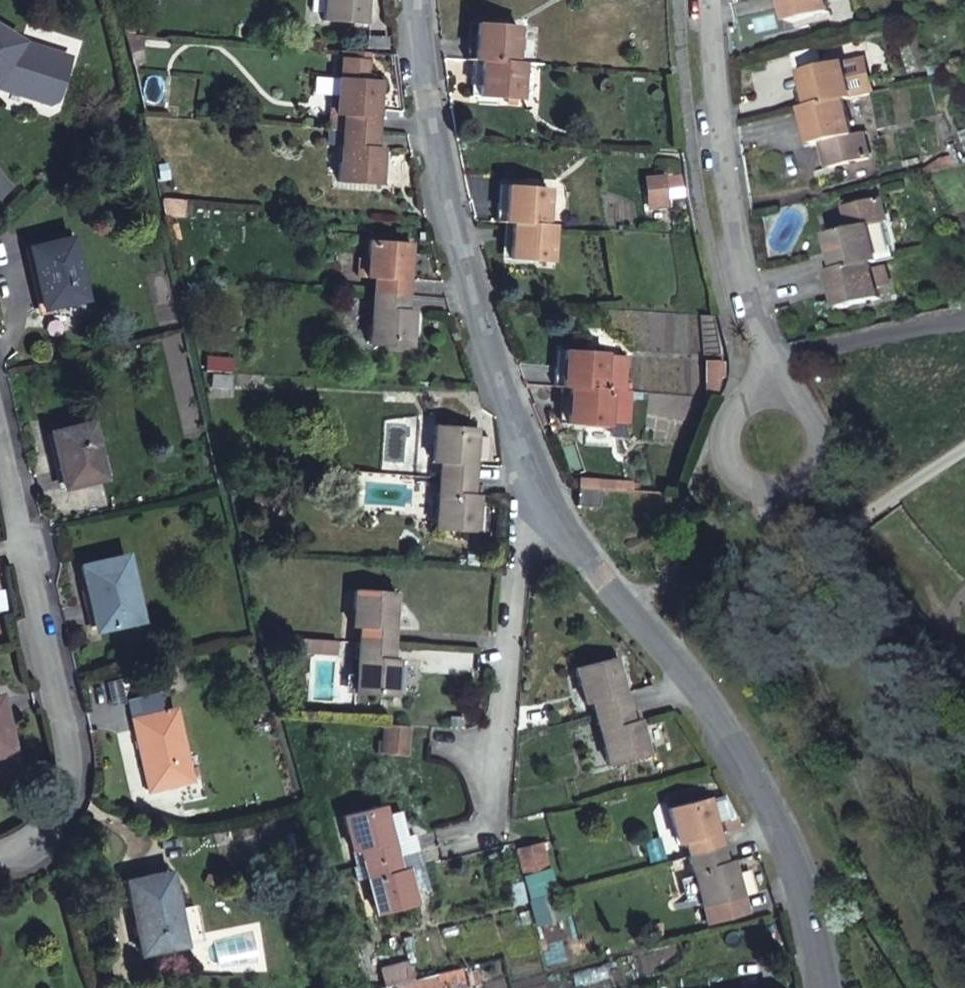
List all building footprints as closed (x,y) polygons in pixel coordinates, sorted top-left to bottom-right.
[(320,16),(361,21),(363,0),(322,0),(320,16)] [(790,18),(829,10),(827,0),(785,0),(790,18)] [(481,18),(477,90),(486,90),(523,92),(525,57),(520,56),(521,20),(481,18)] [(337,73),(335,73),(333,90),(332,112),(340,113),(339,126),(335,179),(375,183),(378,144),(369,143),(375,76),(361,75),(364,47),(339,45),(337,73)] [(844,60),(805,70),(813,107),(807,109),(815,141),(852,132),(845,99),(852,98),(844,60)] [(333,90),(327,90),(324,125),(339,126),(340,113),(332,112),(333,90)] [(551,181),(510,179),(509,198),(502,197),(501,215),(517,216),(515,252),(553,254),(555,219),(549,218),(551,181)] [(884,198),(849,206),(852,226),(831,232),(839,268),(831,270),(838,303),(878,296),(870,260),(878,259),(869,223),(887,219),(884,198)] [(370,274),(369,289),(367,340),(409,343),(410,307),(404,306),(407,238),(365,237),(363,273),(370,274)] [(80,299),(66,239),(26,248),(40,308),(80,299)] [(609,417),(609,415),(631,417),(636,383),(607,380),(610,344),(572,340),(568,374),(573,375),(570,411),(609,417)] [(470,433),(470,424),(429,421),(427,460),(433,461),(430,529),(471,531),(473,492),(466,492),(468,454),(470,433)] [(99,478),(86,423),(47,433),(60,487),(99,478)] [(470,433),(468,454),(480,455),(482,433),(470,433)] [(582,474),(581,481),(604,483),(604,476),(582,474)] [(581,481),(580,499),(602,502),(604,483),(581,481)] [(141,619),(124,556),(82,566),(87,589),(92,588),(102,629),(141,619)] [(382,660),(384,645),(388,596),(348,591),(345,626),(355,627),(348,693),(390,697),(393,661),(382,660)] [(621,647),(580,659),(590,695),(600,693),(617,756),(655,746),(646,710),(638,712),(621,647)] [(129,699),(133,717),(150,789),(191,779),(174,709),(170,710),(169,702),(161,703),(159,693),(129,699)] [(0,712),(0,753),(9,750),(0,712)] [(403,726),(368,723),(366,746),(401,749),(403,726)] [(725,785),(715,787),(721,811),(729,809),(732,820),(742,818),(737,807),(725,785)] [(715,786),(673,796),(684,836),(690,835),(707,895),(748,885),(739,848),(732,850),(721,811),(715,787),(715,786)] [(388,854),(384,836),(379,812),(377,804),(338,814),(346,851),(356,850),(358,861),(362,876),(370,913),(409,905),(405,885),(401,867),(392,869),(388,854)] [(379,812),(384,836),(388,854),(392,869),(401,867),(405,885),(420,881),(408,831),(400,833),(394,809),(379,812)] [(358,861),(349,864),(352,878),(362,876),(358,861)] [(177,942),(162,871),(120,880),(135,951),(177,942)] [(707,895),(710,910),(752,900),(748,885),(707,895)] [(381,968),(385,984),(413,978),(409,961),(381,968)]
